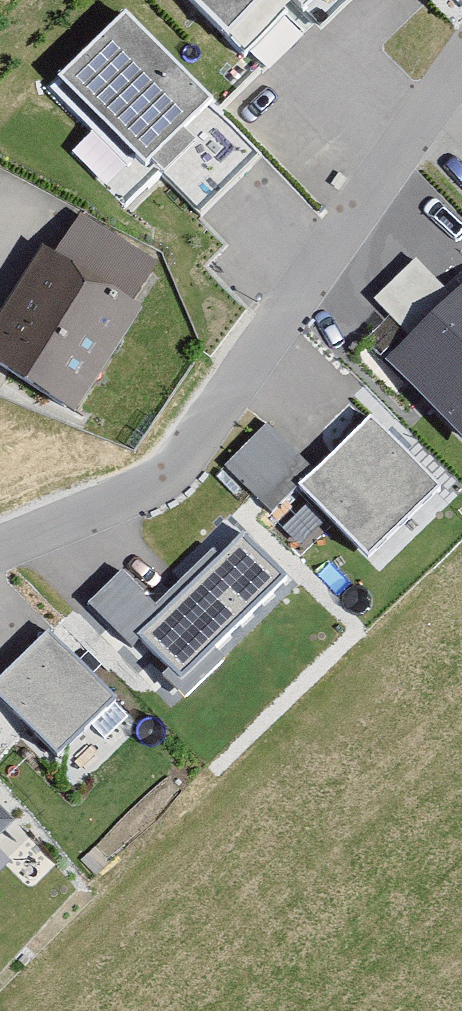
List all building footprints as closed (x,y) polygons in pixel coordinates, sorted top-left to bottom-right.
[(226,44),(273,0),(184,0),(226,44)] [(59,83),(142,171),(153,168),(196,213),(254,158),(123,22),(59,83)] [(80,219),(56,262),(39,252),(0,321),(0,377),(86,425),(146,318),(134,311),(161,265),(80,219)] [(415,262),(375,302),(411,338),(384,365),(461,444),(461,286),(450,297),(415,262)] [(266,429),(221,473),(268,520),(296,492),(369,566),(442,494),(369,421),(314,477),(266,429)] [(119,575),(87,607),(132,651),(140,643),(184,687),(288,581),(244,537),(163,618),(119,575)] [(0,681),(0,700),(58,759),(116,703),(48,634),(0,681)] [(18,829),(0,810),(0,847),(18,829)]
